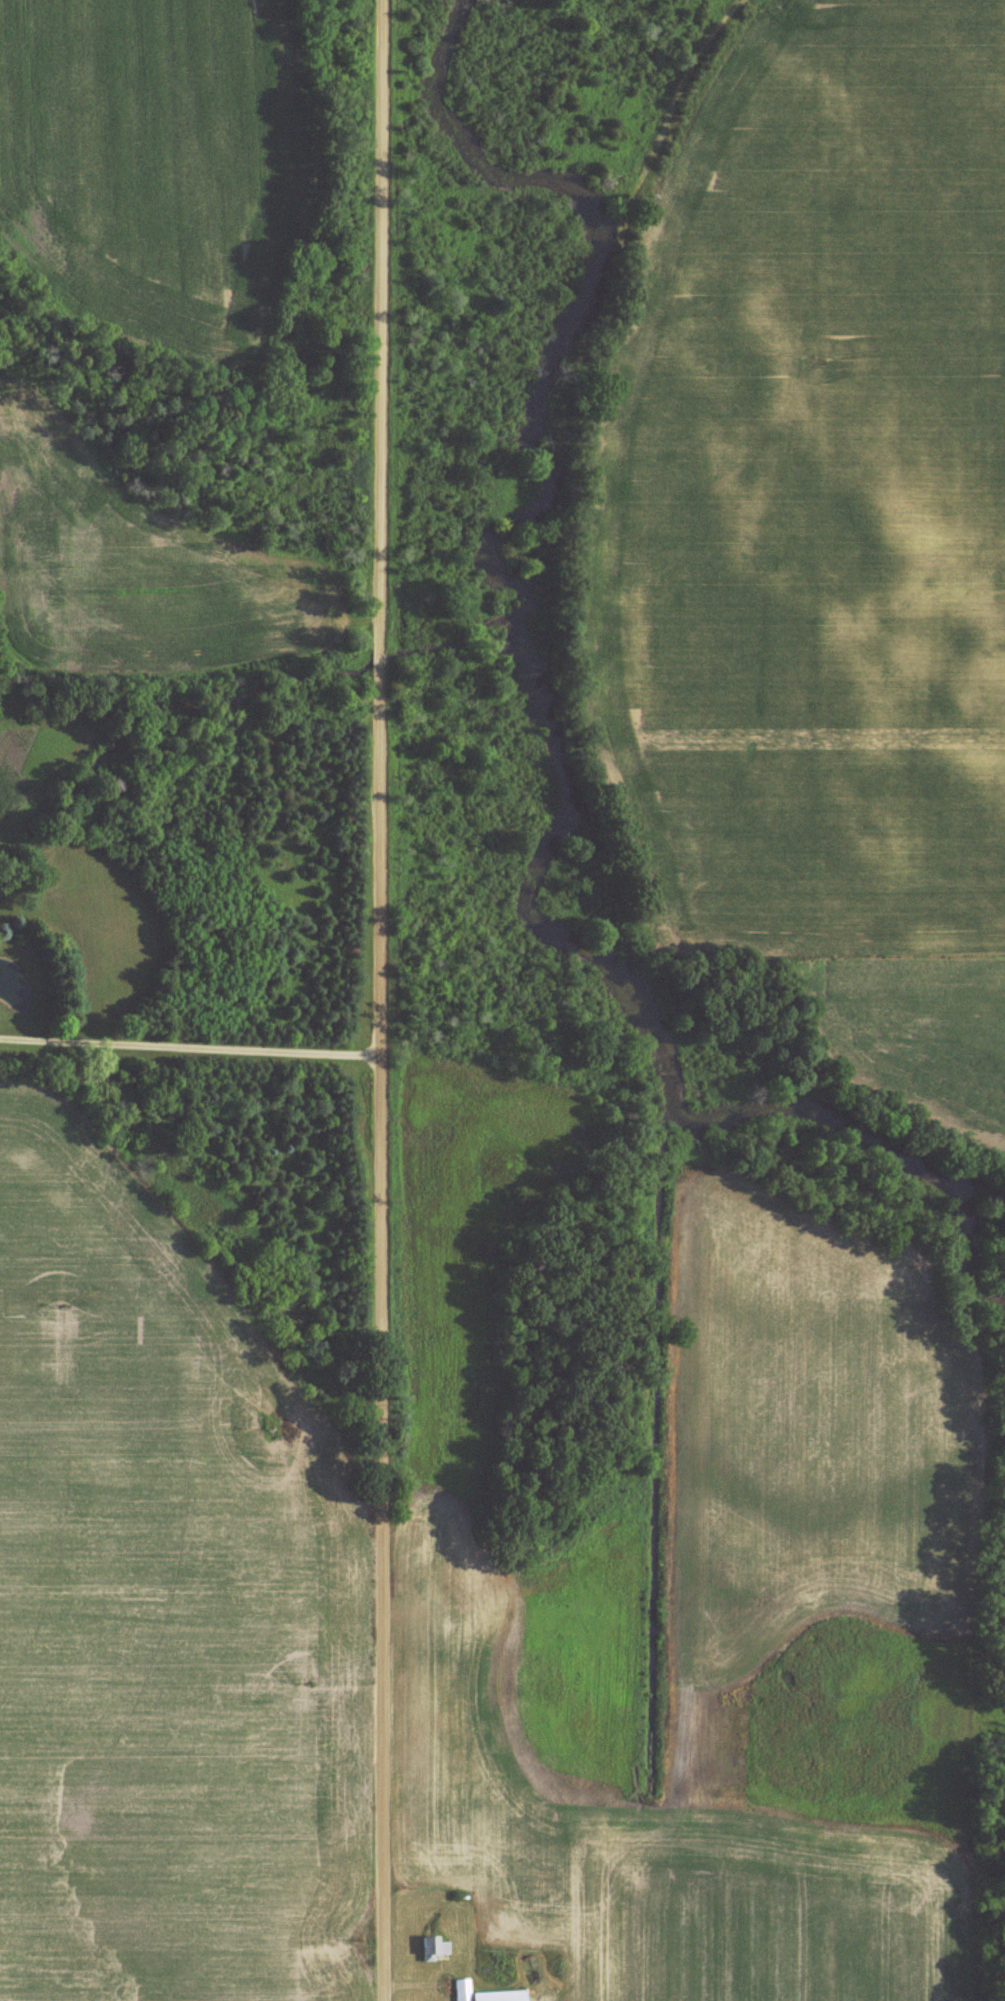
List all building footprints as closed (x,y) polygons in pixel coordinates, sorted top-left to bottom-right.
[(423,1959),(449,1959),(449,1938),(423,1938),(423,1959)] [(469,1980),(456,1980),(456,2000),(469,2000),(469,1980)] [(526,1991),(473,1992),(473,2000),(526,2000),(526,1991)]
